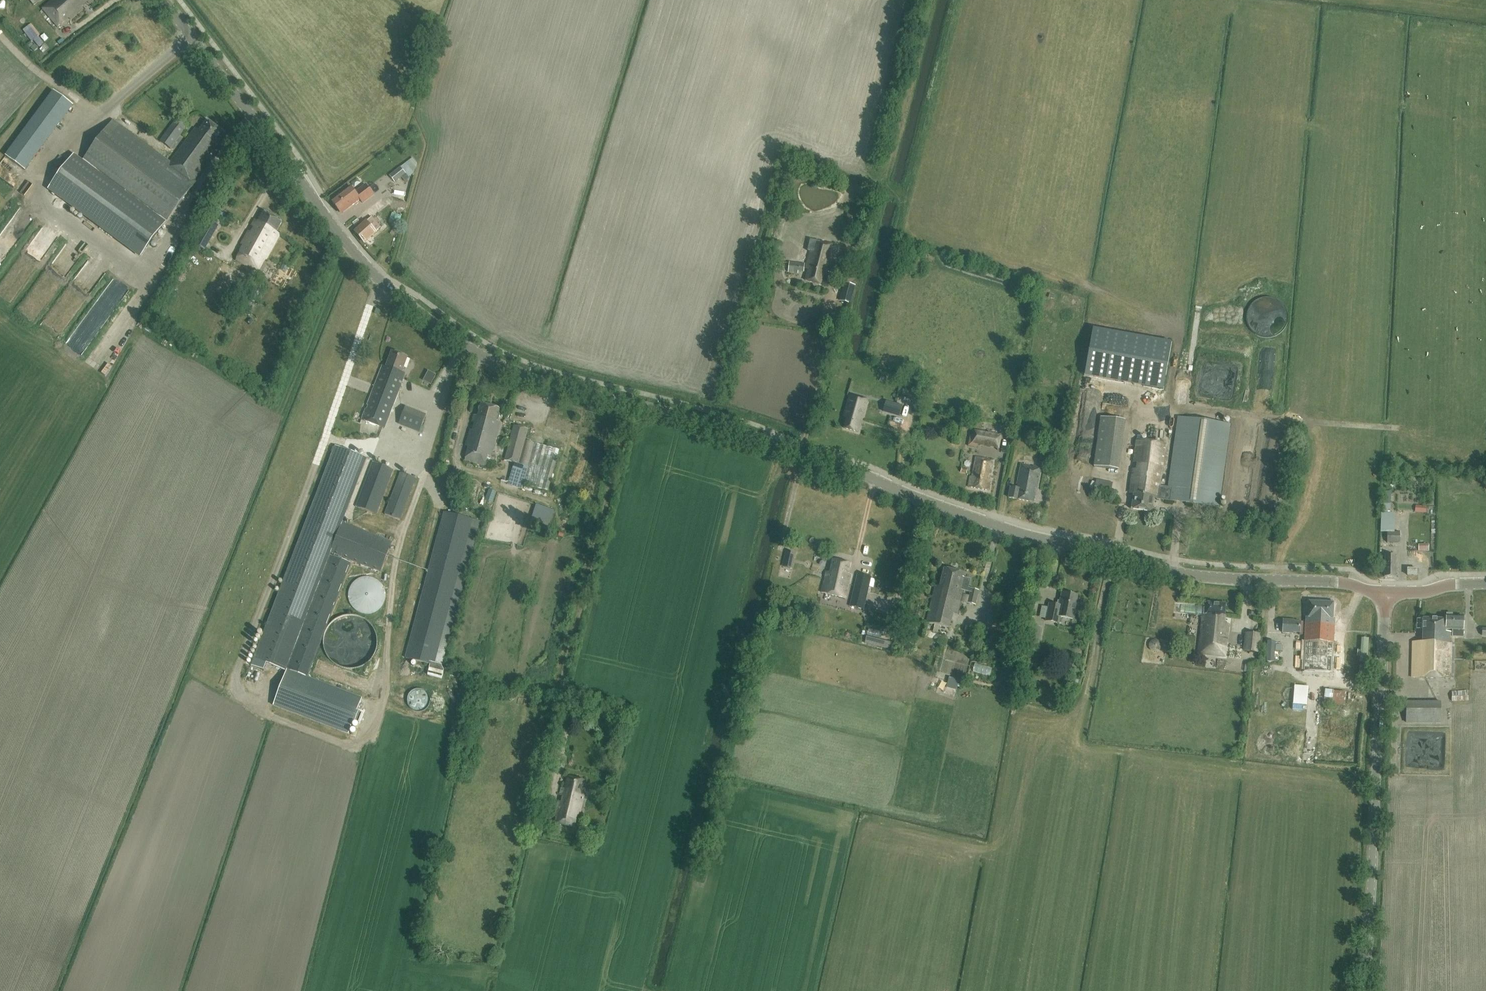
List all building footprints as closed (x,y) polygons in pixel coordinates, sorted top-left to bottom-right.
[(43,9),(58,27),(69,18),(71,20),(83,9),(81,7),(88,2),(89,4),(94,0),(53,0),(43,9)] [(40,35),(31,24),(23,30),(25,33),(24,34),(31,42),(40,35)] [(54,91),(6,156),(26,170),(73,106),(54,91)] [(171,150),(189,124),(178,116),(160,141),(171,150)] [(217,144),(225,133),(207,120),(199,131),(196,128),(171,163),(114,120),(81,164),(73,157),(50,188),(141,256),(196,182),(195,180),(209,160),(207,159),(213,151),(215,153),(220,146),(217,144)] [(400,167),(389,175),(395,183),(402,177),(405,182),(410,178),(409,177),(414,173),(416,168),(410,160),(401,167),(400,167)] [(365,184),(355,192),(350,186),(331,201),(341,214),(360,200),(363,203),(373,195),(367,187),(365,184)] [(408,193),(409,188),(398,185),(397,191),(408,193)] [(371,215),(387,204),(383,198),(367,210),(371,215)] [(276,232),(282,222),(264,212),(258,222),(255,220),(252,226),(255,227),(252,233),(248,231),(241,244),(244,246),(236,260),(259,273),(267,258),(280,234),(276,232)] [(364,242),(381,227),(380,227),(372,218),(356,232),(364,242)] [(832,252),(834,245),(816,240),(814,247),(812,247),(806,268),(809,269),(806,281),(821,284),(825,266),(830,267),(833,252),(832,252)] [(187,271),(193,263),(187,259),(181,267),(187,271)] [(804,273),(805,263),(790,262),(788,273),(798,274),(798,272),(804,273)] [(256,300),(265,285),(257,281),(248,295),(256,300)] [(851,304),(856,285),(844,282),(839,301),(851,304)] [(112,310),(116,305),(107,298),(112,291),(109,288),(99,300),(112,310)] [(1093,328),(1085,376),(1163,389),(1172,342),(1093,328)] [(362,420),(384,429),(405,374),(402,373),(408,357),(392,351),(386,367),(383,365),(362,420)] [(884,405),(889,388),(881,385),(876,403),(884,405)] [(858,432),(867,400),(850,395),(844,417),(847,418),(844,428),(858,432)] [(488,456),(491,457),(500,422),(497,421),(500,409),(481,404),(478,416),(474,415),(472,422),(475,423),(473,430),(470,430),(466,446),(469,447),(465,460),(485,466),(488,456)] [(420,432),(426,415),(406,407),(399,424),(420,432)] [(1124,419),(1102,416),(1096,469),(1117,472),(1124,419)] [(1136,469),(1133,469),(1130,490),(1134,491),(1131,509),(1152,512),(1154,498),(1217,507),(1229,424),(1179,417),(1169,487),(1160,486),(1165,444),(1137,440),(1134,463),(1136,463),(1136,469)] [(519,464),(526,440),(529,429),(514,425),(512,429),(509,428),(507,436),(510,437),(504,460),(519,464)] [(988,433),(974,430),(973,435),(970,434),(968,446),(978,448),(978,446),(999,450),(1002,435),(998,434),(998,433),(988,431),(988,433)] [(535,443),(526,440),(519,464),(528,467),(523,484),(548,491),(559,450),(535,443)] [(335,447),(251,665),(264,670),(266,663),(286,671),(287,669),(308,677),(352,563),(330,555),(331,552),(380,571),(392,542),(341,523),(365,459),(335,447)] [(989,474),(991,475),(994,461),(976,457),(972,477),(970,476),(968,487),(989,491),(991,480),(988,480),(989,474)] [(376,514),(391,469),(375,463),(358,508),(376,514)] [(1036,496),(1041,467),(1021,464),(1017,484),(1019,484),(1018,489),(1011,487),(1008,498),(1033,502),(1034,495),(1036,496)] [(400,520),(416,478),(401,473),(385,515),(400,520)] [(1097,479),(1094,491),(1111,494),(1113,483),(1097,479)] [(445,512),(414,628),(406,658),(426,663),(424,671),(431,673),(433,665),(442,668),(480,521),(475,520),(445,512)] [(1384,531),(1393,531),(1392,518),(1384,518),(1384,531)] [(1387,543),(1400,543),(1400,532),(1387,532),(1387,543)] [(821,593),(845,598),(851,575),(847,574),(850,563),(833,560),(830,573),(826,572),(821,593)] [(975,605),(979,591),(968,588),(970,579),(962,577),(963,573),(944,568),(940,586),(935,585),(926,623),(949,628),(953,613),(958,615),(964,591),(970,592),(968,603),(975,605)] [(854,588),(868,592),(871,577),(857,574),(854,588)] [(350,588),(349,591),(348,594),(348,596),(348,598),(349,599),(350,602),(351,604),(352,606),(354,608),(356,610),(358,612),(360,613),(363,613),(365,614),(368,614),(371,613),(375,612),(377,611),(379,609),(381,607),(383,604),(384,602),(385,599),(385,597),(385,595),(385,592),(384,589),(383,587),(382,584),(379,581),(377,580),(374,578),(371,577),(369,577),(367,577),(364,577),(362,577),(359,579),(355,581),(354,582),(352,584),(351,586),(350,588)] [(884,594),(888,581),(879,579),(876,592),(884,594)] [(868,592),(854,588),(850,606),(864,610),(868,592)] [(1075,620),(1078,605),(1076,604),(1078,596),(1062,593),(1059,606),(1049,604),(1046,621),(1059,624),(1060,617),(1075,620)] [(1225,657),(1228,624),(1224,624),(1225,616),(1224,616),(1226,604),(1207,602),(1206,608),(1203,608),(1199,654),(1225,657)] [(1332,674),(1335,618),(1333,618),(1333,603),(1309,602),(1308,623),(1306,623),(1304,672),(1332,674)] [(1445,630),(1453,630),(1452,637),(1463,637),(1464,617),(1452,616),(1452,614),(1447,614),(1447,616),(1445,616),(1445,619),(1445,630)] [(377,647),(378,642),(377,637),(376,632),(373,628),(370,624),(366,620),(361,618),(356,616),(351,616),(346,616),(341,617),(337,619),(332,623),(329,626),(326,631),(324,636),(324,641),(324,646),(325,651),(327,656),(330,660),(333,664),(338,666),(342,668),(347,670),(352,670),(358,669),(362,667),(367,664),(371,661),(374,657),(376,652),(377,647)] [(1445,619),(1423,619),(1422,642),(1413,642),(1412,678),(1453,679),(1454,643),(1451,643),(1451,632),(1445,632),(1445,630),(1445,619)] [(1283,620),(1283,633),(1293,633),(1293,632),(1299,632),(1300,632),(1300,622),(1294,622),(1294,621),(1283,620)] [(1259,653),(1261,635),(1244,633),(1243,652),(1259,653)] [(1363,637),(1362,637),(1362,647),(1360,647),(1359,652),(1361,652),(1361,659),(1367,659),(1368,637),(1367,636),(1364,636),(1363,637)] [(1274,641),(1273,640),(1269,639),(1268,640),(1267,640),(1266,658),(1273,659),(1274,650),(1282,650),(1282,644),(1274,644),(1274,641)] [(286,671),(273,705),(349,734),(362,697),(308,677),(287,669),(286,671)] [(952,681),(954,674),(943,671),(941,677),(952,681)] [(255,691),(267,686),(264,677),(251,682),(255,691)] [(1300,679),(1298,691),(1308,692),(1310,680),(1300,679)] [(1335,696),(1335,688),(1327,687),(1327,695),(1335,696)] [(1452,702),(1469,701),(1469,690),(1451,691),(1452,702)] [(1345,696),(1332,696),(1332,711),(1345,711),(1345,696)] [(1406,723),(1441,723),(1441,701),(1406,701),(1406,723)] [(581,795),(584,781),(568,777),(565,789),(562,788),(560,795),(563,796),(561,803),(558,802),(555,816),(556,817),(555,823),(574,827),(575,820),(578,821),(584,795),(581,795)]
